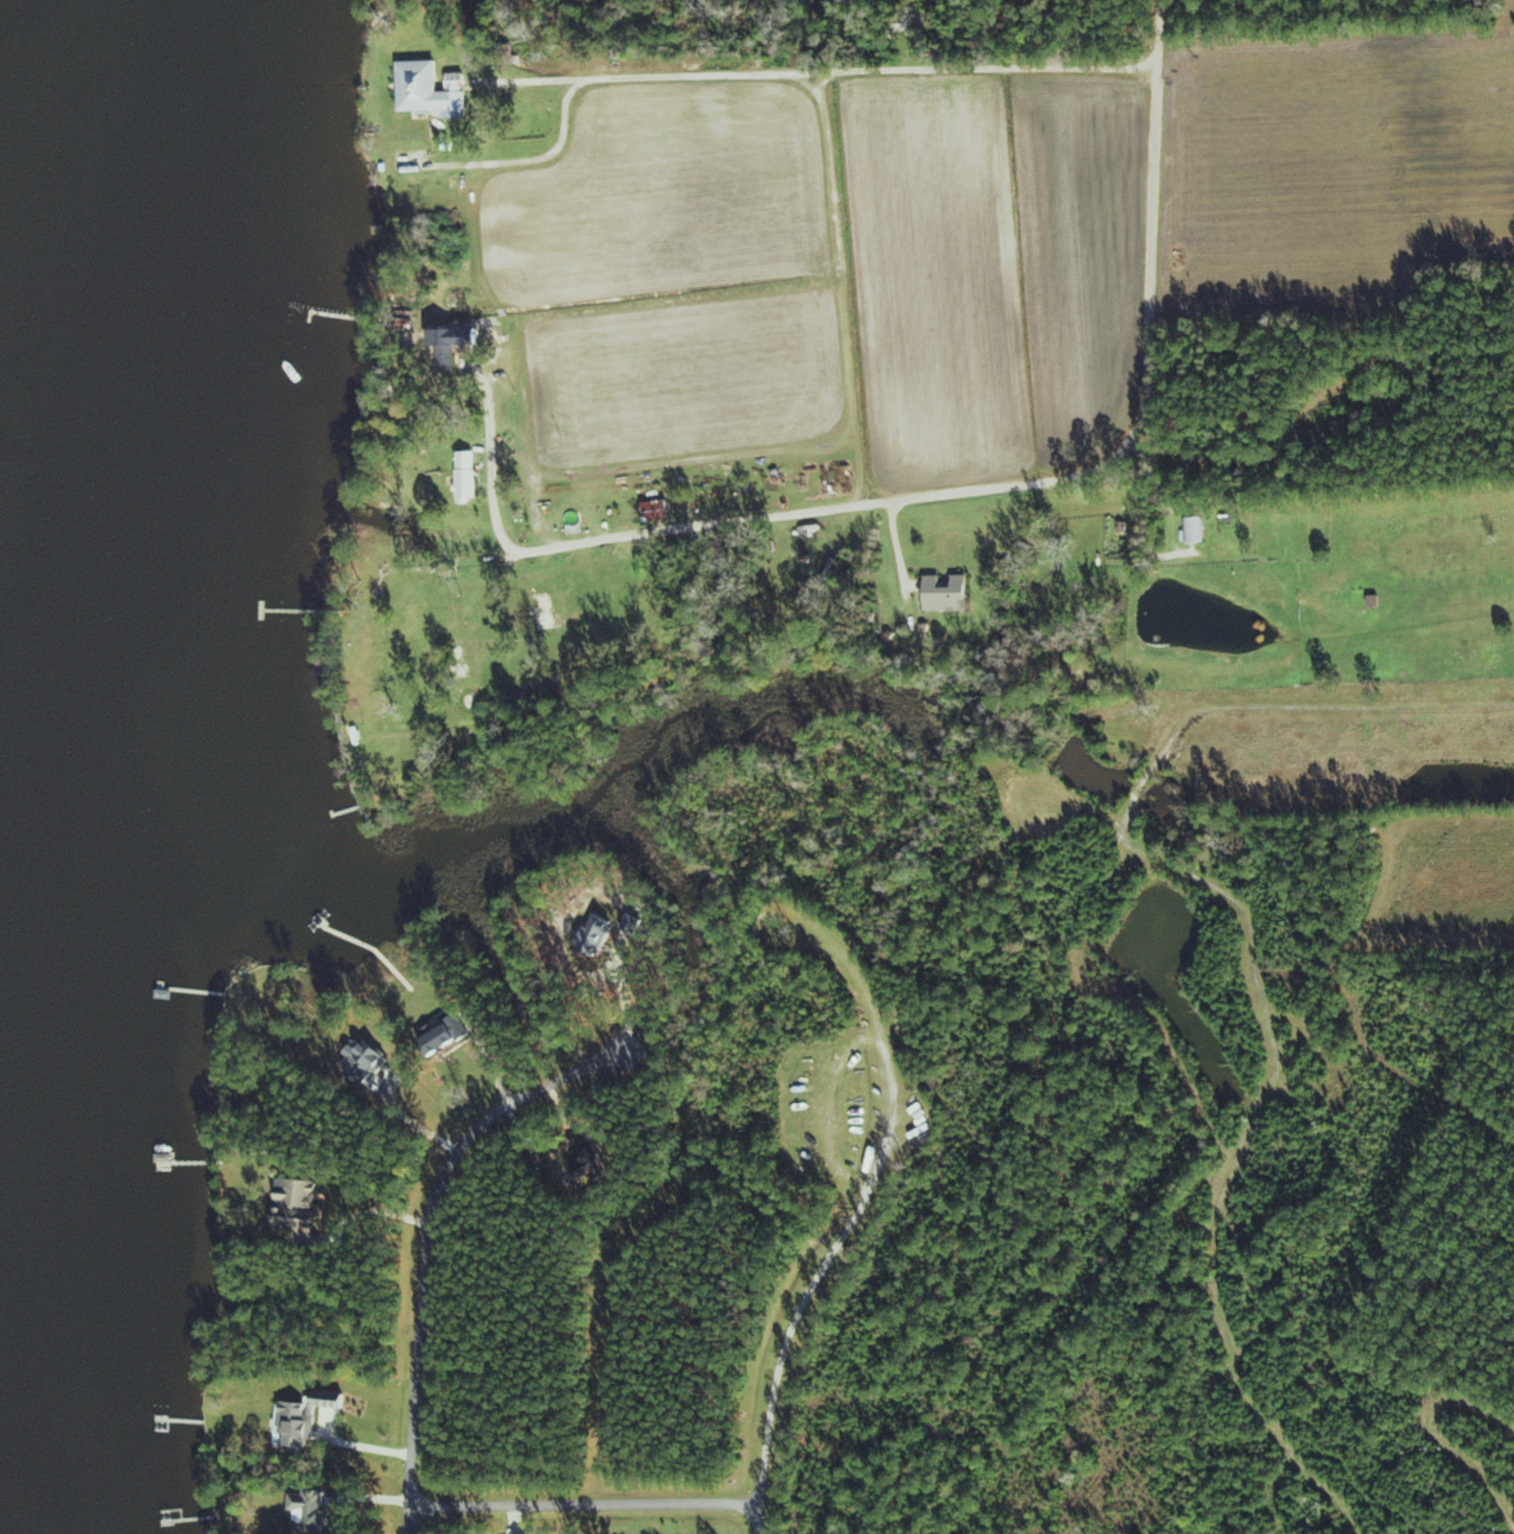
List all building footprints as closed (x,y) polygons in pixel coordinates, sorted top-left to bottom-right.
[(447,111),(447,119),(469,119),(468,73),(450,74),(451,92),(441,92),(441,61),(402,62),(403,112),(447,111)] [(460,371),(460,329),(434,328),(434,346),(440,346),(440,371),(460,371)] [(459,451),(459,498),(478,498),(478,451),(459,451)] [(675,518),(671,498),(646,503),(650,523),(675,518)] [(1187,517),(1187,544),(1205,544),(1205,517),(1187,517)] [(809,567),(809,553),(796,553),(796,567),(809,567)] [(929,610),(972,610),(972,575),(956,575),(956,586),(944,586),(944,576),(929,576),(929,610)] [(470,684),(470,708),(495,708),(495,684),(470,684)] [(424,1040),(434,1057),(473,1034),(460,1012),(428,1031),(431,1036),(424,1040)] [(914,1136),(917,1141),(935,1130),(932,1125),(914,1136)] [(611,1172),(602,1145),(576,1155),(585,1181),(611,1172)] [(321,1231),(323,1212),(319,1212),(322,1182),(282,1178),(278,1227),(321,1231)] [(349,1408),(350,1395),(311,1392),(310,1403),(283,1401),(281,1434),(290,1435),(289,1450),(317,1452),(320,1407),(349,1408)] [(334,1507),(329,1506),(330,1492),(294,1491),(293,1512),(299,1512),(298,1533),(332,1533),(334,1507)]
